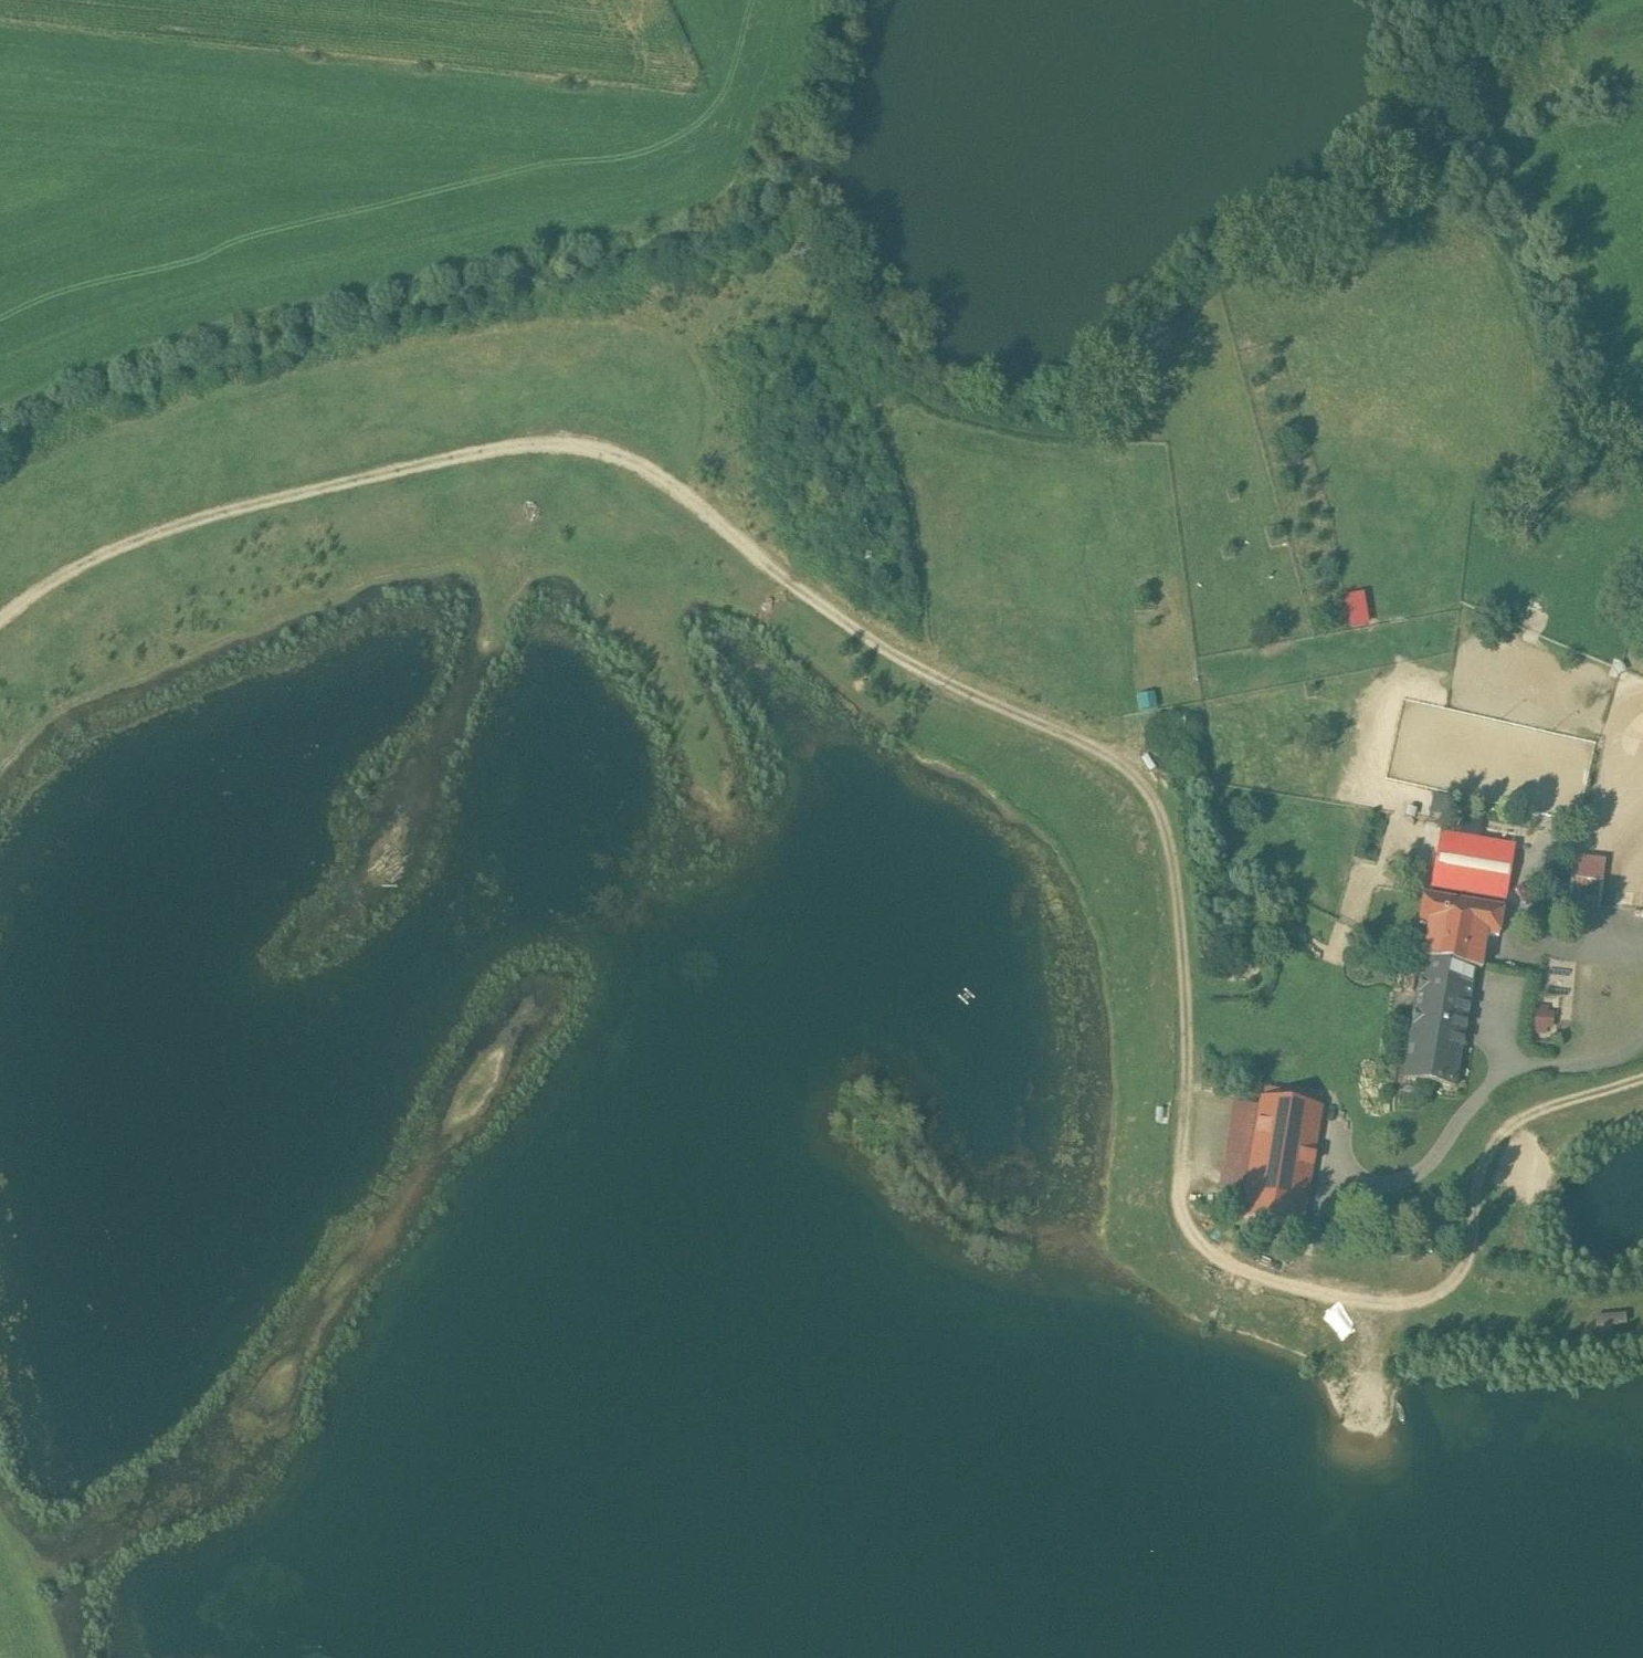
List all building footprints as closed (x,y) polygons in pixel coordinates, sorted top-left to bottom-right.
[(1366,590),(1344,594),(1350,628),(1372,624),(1366,590)] [(1432,887),(1509,899),(1518,842),(1441,831),(1432,887)] [(1606,861),(1571,857),(1569,879),(1604,883),(1606,861)] [(1503,910),(1424,897),(1420,925),(1429,926),(1424,961),(1475,969),(1482,970),(1482,965),(1483,965),(1486,943),(1497,944),(1500,928),(1503,910)] [(1475,969),(1424,961),(1404,1080),(1455,1089),(1475,969)] [(1553,1041),(1554,1019),(1535,1018),(1534,1040),(1553,1041)] [(1322,1107),(1260,1097),(1241,1217),(1303,1227),(1322,1107)]
